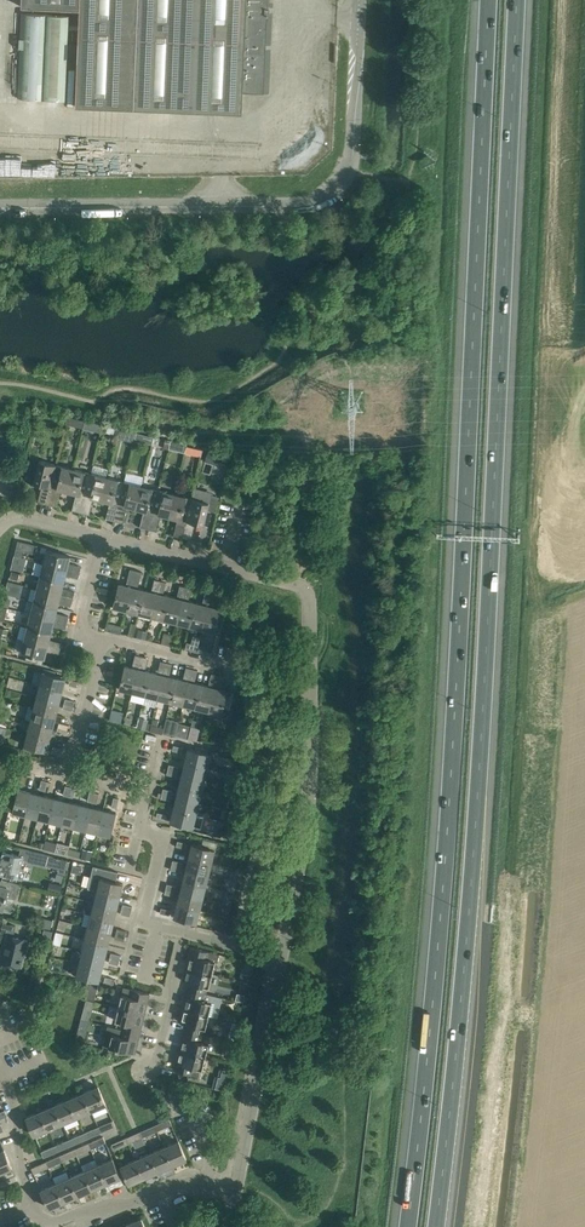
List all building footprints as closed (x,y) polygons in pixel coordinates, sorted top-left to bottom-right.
[(17,98),(68,101),(70,61),(70,57),(78,58),(78,61),(76,106),(241,113),(242,90),(263,91),(267,0),(22,0),(22,7),(73,9),(72,24),(71,43),(70,43),(70,24),(71,15),(21,13),(18,86),(17,98)] [(68,416),(66,423),(73,425),(75,418),(68,416)] [(120,429),(118,438),(133,442),(135,433),(120,429)] [(205,451),(202,460),(227,467),(229,458),(205,451)] [(38,501),(46,503),(56,464),(39,460),(34,483),(42,485),(38,501)] [(59,489),(69,492),(74,469),(56,464),(46,503),(55,506),(59,489)] [(72,510),(80,512),(89,473),(74,469),(69,492),(76,493),(72,510)] [(93,498),(101,500),(107,477),(89,473),(80,512),(89,514),(93,498)] [(106,518),(113,520),(123,481),(107,477),(101,500),(110,502),(106,518)] [(127,506),(135,508),(141,486),(123,481),(113,520),(123,522),(127,506)] [(139,527),(147,529),(157,490),(141,486),(135,508),(144,510),(139,527)] [(161,514),(169,516),(175,494),(157,490),(147,529),(157,531),(161,514)] [(173,535),(182,537),(192,498),(175,494),(169,516),(177,518),(173,535)] [(211,496),(207,509),(216,512),(219,498),(211,496)] [(192,498),(182,537),(191,539),(195,523),(203,525),(207,509),(209,502),(192,498)] [(18,540),(15,550),(23,552),(24,548),(25,542),(18,540)] [(47,550),(43,563),(79,572),(81,566),(68,563),(70,556),(47,550)] [(43,563),(40,575),(64,581),(65,575),(78,578),(79,572),(43,563)] [(136,570),(130,569),(126,585),(119,583),(113,607),(126,610),(136,570)] [(142,571),(136,570),(126,610),(138,613),(144,590),(137,588),(142,571)] [(40,575),(37,588),(73,597),(74,591),(62,588),(64,581),(40,575)] [(144,590),(138,613),(151,616),(160,580),(154,579),(151,591),(144,590)] [(166,582),(160,580),(151,616),(164,619),(169,596),(163,594),(166,582)] [(169,596),(164,619),(177,623),(186,586),(180,585),(177,598),(169,596)] [(191,588),(186,586),(177,623),(189,625),(195,602),(188,601),(191,588)] [(37,588),(34,601),(57,606),(59,600),(72,603),(73,597),(37,588)] [(195,602),(189,625),(202,629),(211,593),(205,591),(202,604),(195,602)] [(211,593),(202,629),(215,632),(221,609),(214,607),(217,594),(211,593)] [(34,601),(31,614),(67,622),(68,617),(55,614),(57,606),(34,601)] [(31,614),(27,627),(51,633),(52,625),(65,629),(67,622),(31,614)] [(27,627),(24,639),(60,648),(62,642),(49,639),(51,633),(27,627)] [(138,637),(146,639),(147,632),(140,631),(138,637)] [(60,648),(24,639),(21,652),(27,654),(26,659),(37,661),(38,656),(44,658),(46,651),(59,654),(60,648)] [(119,688),(132,692),(141,656),(135,654),(132,667),(125,665),(119,688)] [(132,692),(145,695),(151,671),(144,670),(147,657),(141,656),(132,692)] [(145,695),(157,698),(166,662),(160,660),(157,673),(151,671),(145,695)] [(157,698),(170,701),(176,678),(169,676),(172,663),(166,662),(157,698)] [(170,701),(183,704),(192,668),(186,667),(183,679),(176,678),(170,701)] [(183,704),(195,707),(201,684),(194,682),(198,670),(192,668),(183,704)] [(42,672),(39,684),(62,690),(65,678),(66,678),(42,672)] [(195,707),(208,711),(217,675),(211,673),(208,686),(201,684),(195,707)] [(217,675),(208,711),(221,714),(223,707),(230,709),(234,692),(220,689),(223,676),(217,675)] [(39,684),(36,696),(59,702),(62,690),(39,684)] [(36,696),(33,708),(56,714),(59,702),(36,696)] [(25,719),(30,720),(53,726),(56,714),(33,708),(28,707),(25,719)] [(109,720),(121,723),(123,711),(112,709),(109,720)] [(139,717),(136,727),(150,730),(151,723),(148,722),(149,719),(139,717)] [(164,726),(162,733),(172,735),(175,736),(176,732),(177,729),(178,722),(165,719),(164,726)] [(30,720),(27,732),(50,738),(53,726),(30,720)] [(190,732),(188,738),(197,740),(200,728),(191,725),(190,732)] [(176,732),(175,736),(188,739),(188,738),(190,732),(177,729),(176,732)] [(50,738),(27,732),(24,745),(32,747),(47,751),(47,750),(50,738)] [(215,735),(213,743),(227,746),(229,738),(215,735)] [(187,748),(184,760),(208,766),(211,753),(187,748)] [(184,760),(181,772),(205,778),(208,766),(184,760)] [(181,772),(178,784),(202,790),(205,778),(181,772)] [(228,784),(233,785),(236,773),(231,772),(228,784)] [(178,784),(176,797),(199,802),(202,790),(178,784)] [(13,812),(25,814),(31,792),(19,789),(18,788),(12,812),(13,812)] [(25,814),(37,817),(43,795),(31,792),(25,814)] [(37,817),(49,820),(55,798),(43,795),(37,817)] [(176,797),(173,809),(196,814),(199,802),(176,797)] [(49,820),(61,823),(67,801),(55,798),(49,820)] [(61,823),(74,826),(79,804),(67,801),(61,823)] [(74,826),(86,829),(91,807),(79,804),(74,826)] [(87,830),(85,835),(87,837),(92,838),(95,837),(96,832),(97,832),(103,810),(91,807),(86,829),(87,830)] [(196,814),(173,809),(170,821),(193,827),(196,814)] [(103,810),(97,832),(110,836),(116,812),(115,812),(103,810)] [(213,834),(222,836),(225,821),(217,819),(213,834)] [(45,843),(43,848),(55,851),(57,843),(46,840),(45,843)] [(191,843),(188,856),(212,862),(215,849),(191,843)] [(18,877),(23,859),(27,859),(29,850),(21,848),(19,855),(6,852),(3,851),(2,855),(0,855),(0,873),(18,877)] [(68,848),(67,854),(79,857),(80,851),(68,848)] [(29,850),(27,859),(47,865),(49,855),(29,850)] [(188,856),(185,868),(209,874),(212,862),(188,856)] [(73,865),(71,871),(81,874),(82,867),(73,865)] [(93,865),(87,888),(96,890),(99,877),(111,880),(116,881),(118,872),(112,870),(93,865)] [(185,868),(182,880),(206,886),(209,874),(185,868)] [(99,877),(96,890),(120,896),(123,883),(116,881),(111,880),(99,877)] [(227,891),(234,892),(237,880),(229,878),(227,891)] [(3,909),(6,895),(16,897),(19,883),(1,880),(0,883),(0,908),(3,909)] [(182,880),(179,892),(203,898),(206,886),(182,880)] [(96,890),(93,902),(117,907),(120,896),(96,890)] [(179,892),(176,904),(200,910),(203,898),(179,892)] [(93,902),(90,914),(114,920),(117,907),(93,902)] [(176,904),(173,916),(186,920),(185,923),(194,925),(195,922),(197,922),(200,910),(176,904)] [(90,914),(87,926),(111,932),(114,920),(90,914)] [(43,917),(41,925),(51,928),(53,919),(43,917)] [(6,940),(1,961),(20,965),(24,950),(26,950),(28,939),(13,935),(15,924),(3,921),(0,933),(0,938),(6,940)] [(87,926),(84,938),(108,944),(111,932),(87,926)] [(84,938),(81,950),(105,956),(108,944),(84,938)] [(191,947),(186,966),(212,973),(215,960),(217,961),(219,954),(191,947)] [(81,950),(78,962),(102,968),(105,956),(81,950)] [(102,968),(78,962),(75,975),(99,981),(102,968)] [(189,982),(187,987),(206,992),(207,986),(209,986),(212,973),(186,966),(182,980),(189,982)] [(31,972),(28,986),(38,988),(41,975),(31,972)] [(182,1007),(209,1014),(217,1016),(222,997),(206,993),(206,992),(187,987),(182,1007)] [(121,994),(118,1006),(144,1013),(149,993),(131,989),(129,996),(121,994)] [(237,993),(235,1000),(243,1002),(245,995),(237,993)] [(122,1022),(121,1028),(140,1032),(144,1013),(118,1006),(115,1020),(122,1022)] [(185,1023),(184,1029),(202,1033),(204,1027),(205,1027),(206,1026),(209,1027),(212,1016),(208,1015),(209,1014),(182,1007),(179,1021),(185,1023)] [(107,1024),(102,1045),(108,1047),(135,1053),(140,1032),(121,1028),(107,1024)] [(184,1029),(179,1049),(205,1055),(208,1042),(210,1035),(202,1033),(184,1029)] [(227,1040),(225,1047),(232,1049),(234,1042),(227,1040)] [(205,1055),(179,1049),(174,1069),(188,1073),(187,1076),(199,1079),(205,1055)] [(98,1086),(83,1092),(91,1110),(106,1104),(98,1086)] [(171,1097),(169,1098),(172,1105),(187,1099),(189,1098),(186,1091),(184,1092),(171,1097)] [(83,1092),(69,1098),(77,1116),(91,1110),(83,1092)] [(69,1098),(55,1104),(62,1122),(77,1116),(69,1098)] [(55,1104),(40,1111),(48,1129),(62,1122),(55,1104)] [(48,1129),(40,1111),(26,1117),(34,1135),(48,1129)] [(169,1118),(154,1125),(157,1130),(172,1124),(169,1118)] [(113,1120),(98,1126),(101,1132),(115,1126),(113,1120)] [(154,1125),(140,1131),(143,1137),(157,1130),(154,1125)] [(98,1126),(84,1133),(86,1138),(101,1132),(98,1126)] [(140,1131),(126,1137),(129,1143),(143,1137),(140,1131)] [(84,1133),(70,1139),(72,1145),(86,1138),(84,1133)] [(103,1136),(88,1143),(91,1148),(105,1142),(103,1136)] [(126,1137),(112,1144),(114,1149),(129,1143),(126,1137)] [(70,1139),(55,1145),(58,1151),(72,1145),(70,1139)] [(179,1140),(164,1147),(172,1165),(186,1158),(179,1140)] [(88,1143),(74,1149),(77,1155),(91,1148),(88,1143)] [(58,1151),(55,1145),(41,1151),(43,1157),(58,1151)] [(164,1147),(150,1153),(158,1171),(172,1165),(164,1147)] [(0,1151),(0,1172),(12,1167),(4,1149),(0,1151)] [(74,1149),(60,1155),(62,1161),(77,1155),(74,1149)] [(150,1153),(136,1159),(143,1177),(158,1171),(150,1153)] [(60,1155),(46,1161),(48,1167),(62,1161),(60,1155)] [(113,1158),(98,1165),(106,1183),(120,1176),(113,1158)] [(143,1177),(136,1159),(121,1165),(129,1183),(143,1177)] [(48,1167),(46,1161),(31,1168),(34,1173),(48,1167)] [(98,1165),(84,1171),(92,1189),(106,1183),(98,1165)] [(84,1171),(69,1177),(77,1195),(92,1189),(84,1171)] [(69,1177),(55,1183),(63,1201),(77,1195),(69,1177)] [(63,1201),(55,1183),(41,1190),(49,1208),(63,1201)] [(127,1224),(128,1226),(145,1226),(141,1218),(127,1224)]
